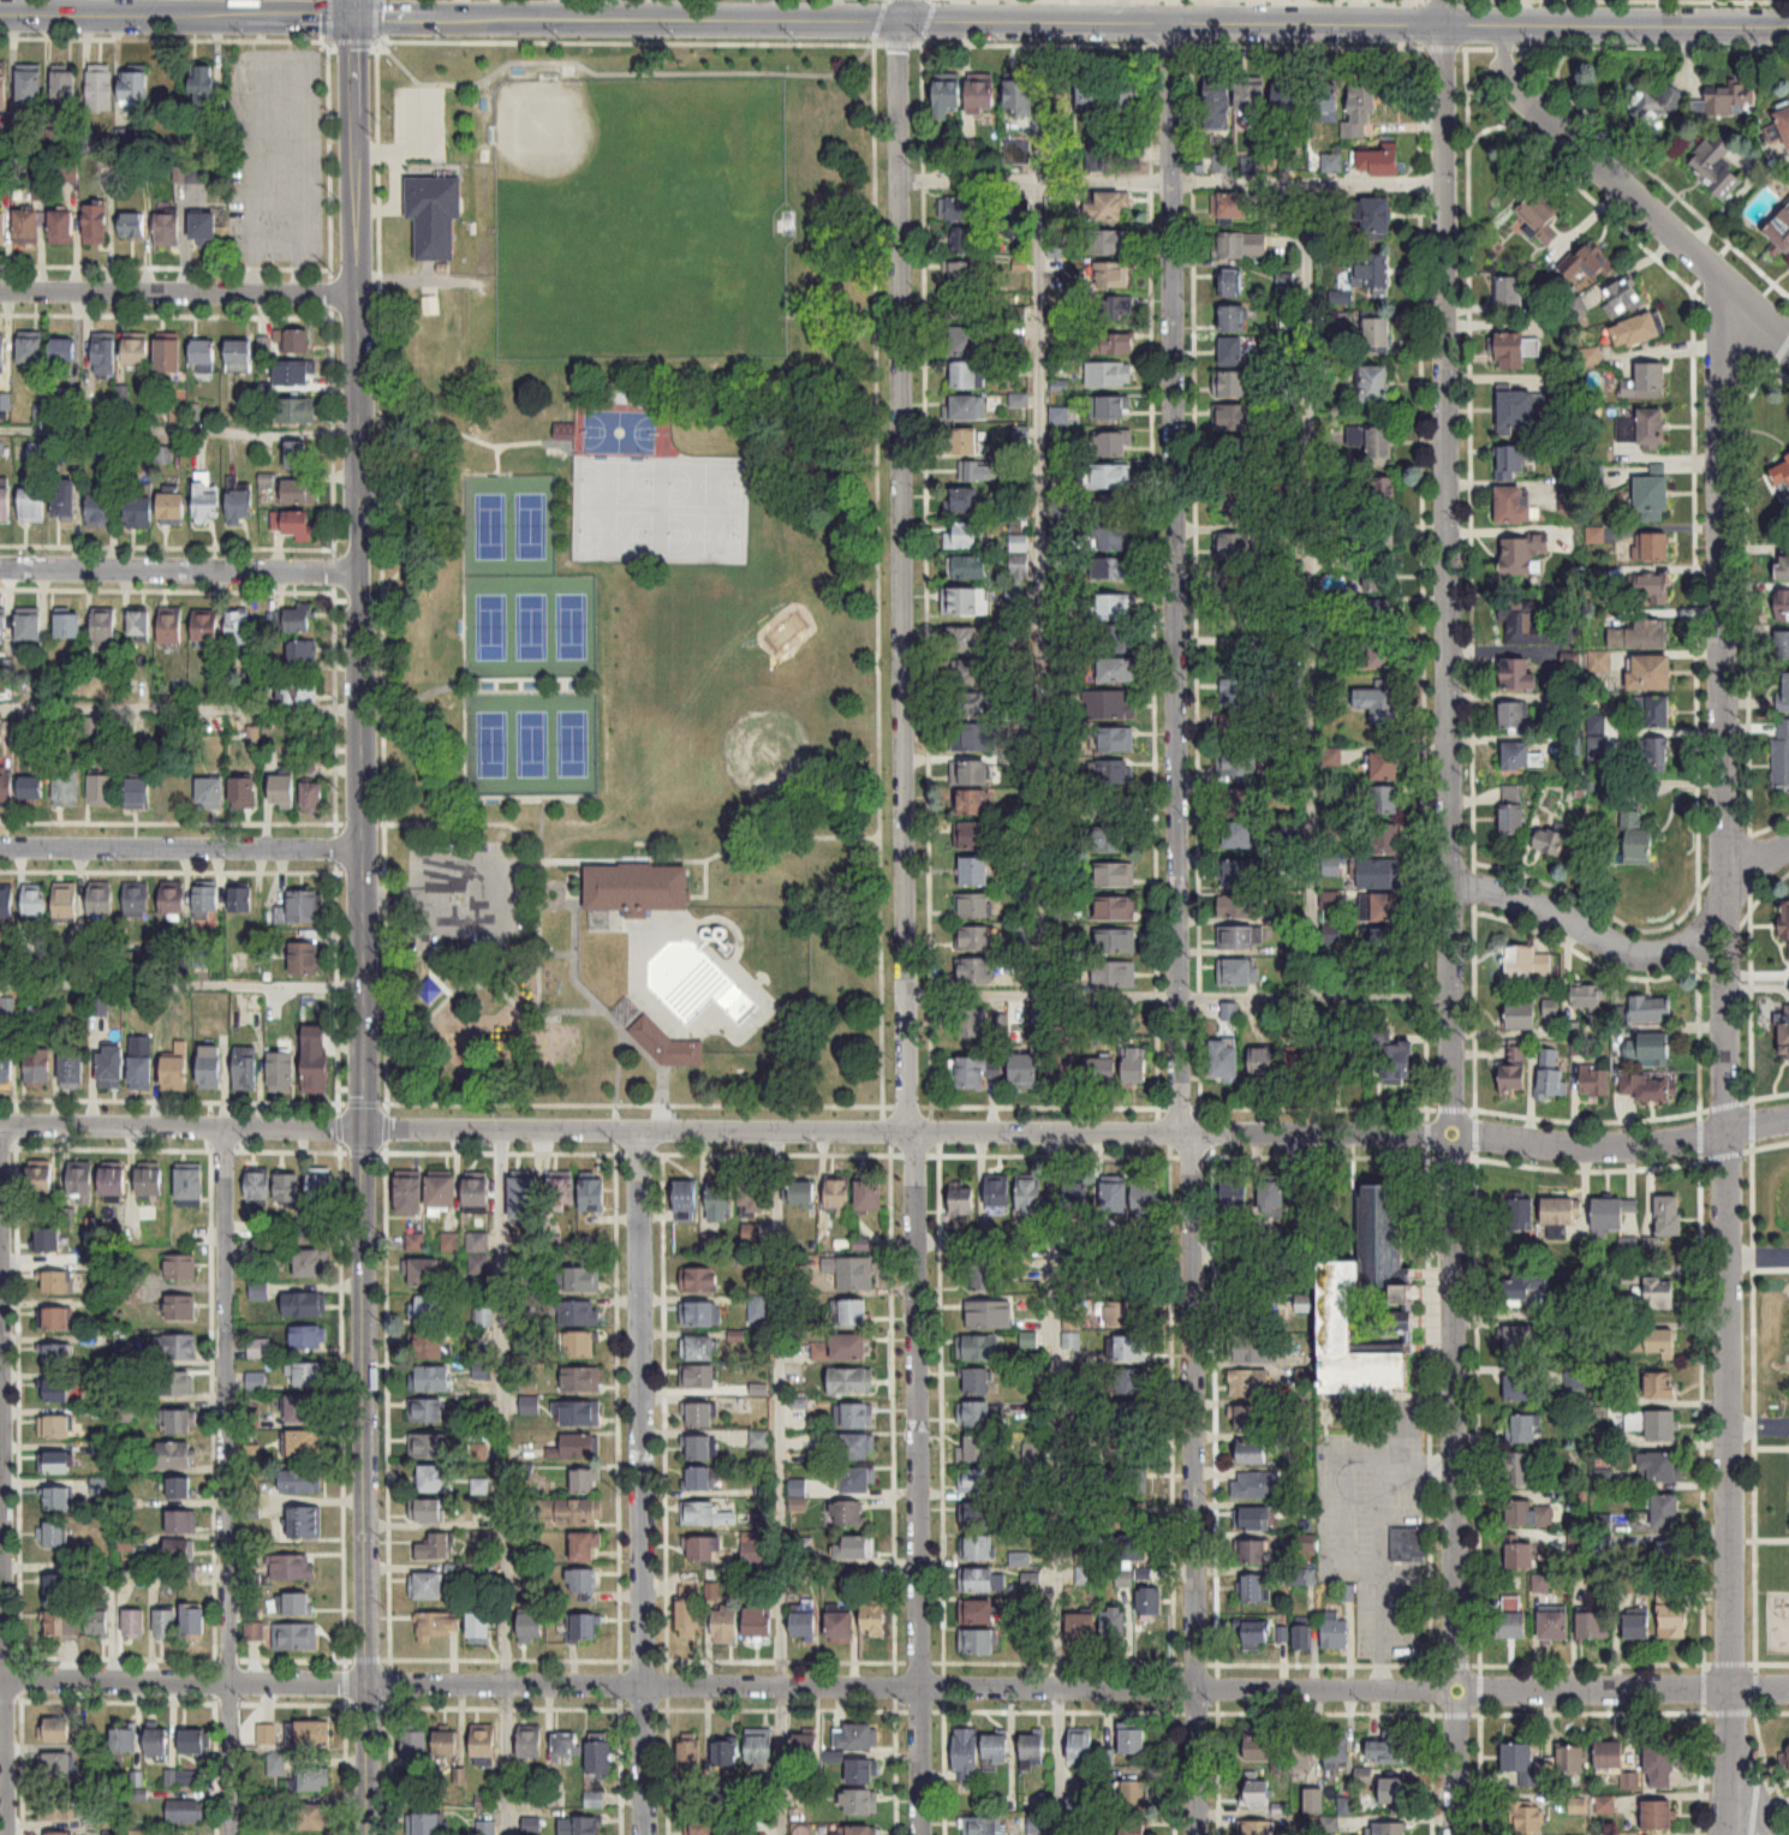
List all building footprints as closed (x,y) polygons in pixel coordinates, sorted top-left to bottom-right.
[(17,105),(42,105),(42,65),(17,65),(17,105)] [(112,67),(88,67),(88,112),(112,112),(112,67)] [(193,113),(213,113),(213,67),(193,67),(193,113)] [(77,72),(52,72),(52,101),(77,101),(77,72)] [(147,73),(122,73),(122,107),(147,107),(147,73)] [(962,77),(937,77),(937,121),(951,121),(951,111),(962,111),(962,77)] [(1206,132),(1232,132),(1232,79),(1206,79),(1206,132)] [(1007,117),(1034,117),(1034,81),(1007,81),(1007,117)] [(996,82),(969,82),(969,114),(997,114),(996,82)] [(1080,111),(1107,111),(1107,82),(1080,82),(1080,111)] [(1654,132),(1687,98),(1672,83),(1656,99),(1645,88),(1627,106),(1654,132)] [(1142,84),(1114,84),(1114,114),(1142,114),(1142,84)] [(1267,85),(1238,85),(1238,114),(1267,114),(1267,85)] [(1340,123),(1340,85),(1314,85),(1314,123),(1340,123)] [(1304,126),(1304,87),(1275,87),(1275,126),(1304,126)] [(1737,106),(1755,106),(1755,87),(1707,87),(1707,119),(1737,119),(1737,106)] [(1376,88),(1350,88),(1350,139),(1376,139),(1376,88)] [(1775,114),(1788,148),(1788,108),(1775,114)] [(1687,164),(1725,202),(1745,182),(1723,160),(1735,149),(1723,137),(1714,145),(1710,140),(1687,164)] [(1029,142),(1011,143),(1012,164),(1029,163),(1029,142)] [(1086,172),(1107,172),(1107,146),(1086,146),(1086,172)] [(1399,177),(1399,155),(1361,155),(1361,177),(1399,177)] [(1230,173),(1230,156),(1213,156),(1213,173),(1230,173)] [(209,169),(187,169),(187,184),(209,184),(209,169)] [(407,214),(407,178),(458,178),(458,214),(451,214),(451,256),(417,256),(417,214),(407,214)] [(1550,225),(1562,213),(1539,189),(1516,211),(1547,243),(1557,233),(1550,225)] [(1128,221),(1128,194),(1097,194),(1097,204),(1086,204),(1086,221),(1128,221)] [(1212,194),(1212,219),(1249,219),(1249,194),(1212,194)] [(986,221),(986,198),(940,198),(940,221),(986,221)] [(1391,234),(1391,201),(1359,201),(1359,234),(1391,234)] [(83,203),(106,203),(106,243),(82,243),(83,203)] [(1005,225),(1028,222),(1026,203),(1003,205),(1005,225)] [(13,208),(36,208),(36,242),(13,242),(13,208)] [(48,208),(71,209),(71,243),(48,242),(48,208)] [(1765,232),(1786,252),(1788,250),(1788,208),(1765,232)] [(119,234),(143,234),(143,209),(119,209),(119,234)] [(154,210),(177,210),(177,244),(154,244),(154,210)] [(190,210),(215,210),(215,237),(210,237),(210,245),(197,245),(197,237),(189,237),(190,210)] [(974,229),(952,229),(952,254),(974,254),(974,229)] [(1131,232),(1089,232),(1089,255),(1131,255),(1131,232)] [(1266,235),(1215,235),(1215,259),(1266,259),(1266,235)] [(1572,287),(1611,279),(1604,249),(1565,257),(1572,287)] [(1389,260),(1352,260),(1352,291),(1389,291),(1389,260)] [(977,263),(952,263),(952,321),(977,321),(977,263)] [(1129,290),(1129,263),(1094,263),(1094,290),(1129,290)] [(1244,271),(1222,271),(1222,298),(1244,298),(1244,271)] [(1613,320),(1645,305),(1632,277),(1600,293),(1613,320)] [(1522,279),(1498,279),(1498,306),(1522,306),(1522,279)] [(1096,321),(1135,321),(1135,306),(1125,306),(1125,298),(1096,298),(1096,321)] [(1247,308),(1221,308),(1221,334),(1247,334),(1247,308)] [(1620,351),(1663,336),(1655,313),(1612,328),(1620,351)] [(1391,320),(1366,320),(1366,356),(1391,356),(1391,320)] [(951,357),(982,357),(982,327),(951,327),(951,357)] [(307,331),(284,331),(284,355),(307,355),(307,331)] [(43,332),(19,332),(19,365),(43,365),(43,332)] [(115,333),(94,333),(94,378),(115,378),(115,333)] [(126,367),(150,367),(150,334),(126,334),(126,367)] [(1135,334),(1090,334),(1090,356),(1135,356),(1135,334)] [(1541,357),(1541,335),(1497,335),(1497,371),(1526,371),(1526,357),(1541,357)] [(154,336),(179,338),(179,371),(153,370),(154,336)] [(1247,339),(1221,339),(1221,367),(1247,367),(1247,339)] [(75,340),(52,340),(52,364),(75,364),(75,340)] [(216,341),(192,341),(192,374),(216,374),(216,341)] [(254,341),(228,341),(228,373),(254,373),(254,341)] [(275,387),(309,387),(309,374),(315,374),(315,362),(275,362),(275,387)] [(1086,387),(1132,387),(1132,364),(1086,364),(1086,387)] [(1623,399),(1665,399),(1665,365),(1639,365),(1639,381),(1623,381),(1623,399)] [(1390,411),(1390,368),(1361,368),(1361,411),(1390,411)] [(1256,398),(1256,372),(1213,372),(1213,398),(1256,398)] [(1529,433),(1529,416),(1539,416),(1539,390),(1499,390),(1499,433),(1529,433)] [(1010,408),(1028,407),(1028,394),(1009,394),(1010,408)] [(985,420),(985,396),(951,396),(951,407),(945,407),(945,420),(985,420)] [(1090,420),(1129,420),(1129,398),(1090,398),(1090,420)] [(315,400),(277,400),(277,424),(315,424),(315,400)] [(1256,432),(1256,406),(1215,406),(1215,432),(1256,432)] [(1666,445),(1666,410),(1638,410),(1638,417),(1617,417),(1617,445),(1666,445)] [(553,421),(573,421),(573,436),(551,436),(553,421)] [(1349,448),(1369,448),(1369,464),(1393,464),(1393,428),(1349,428),(1349,448)] [(950,430),(950,455),(978,455),(978,430),(950,430)] [(1133,446),(1133,433),(1096,433),(1096,458),(1126,458),(1126,446),(1133,446)] [(1213,439),(1213,465),(1252,465),(1252,439),(1213,439)] [(307,443),(286,443),(286,469),(307,469),(307,443)] [(30,462),(46,462),(46,445),(30,445),(30,462)] [(1499,448),(1499,483),(1524,483),(1524,462),(1537,462),(1537,448),(1499,448)] [(1778,458),(1783,471),(1777,473),(1781,484),(1788,481),(1788,454),(1778,458)] [(959,463),(959,481),(1003,481),(1003,463),(959,463)] [(1132,466),(1093,466),(1093,489),(1132,489),(1132,466)] [(195,472),(195,521),(219,521),(219,491),(210,491),(210,472),(195,472)] [(1223,477),(1223,517),(1250,517),(1250,477),(1223,477)] [(1637,477),(1637,521),(1669,521),(1669,477),(1637,477)] [(281,478),(314,478),(314,502),(281,502),(281,478)] [(1396,506),(1396,479),(1372,479),(1372,506),(1396,506)] [(76,481),(58,481),(58,522),(76,522),(76,481)] [(0,487),(0,519),(8,519),(10,487),(0,487)] [(43,487),(19,487),(19,519),(43,519),(43,487)] [(1498,525),(1528,525),(1528,488),(1498,488),(1498,525)] [(979,489),(952,489),(952,513),(979,513),(979,489)] [(89,491),(89,528),(112,528),(112,491),(89,491)] [(251,491),(229,491),(229,521),(251,521),(251,491)] [(185,494),(159,494),(159,521),(185,521),(185,494)] [(152,529),(152,496),(127,496),(127,529),(152,529)] [(1095,517),(1128,517),(1128,498),(1095,498),(1095,517)] [(269,510),(300,510),(300,522),(308,522),(308,531),(310,531),(310,540),(294,540),(294,532),(281,534),(281,529),(269,529),(269,510)] [(1397,546),(1397,521),(1348,521),(1348,546),(1397,546)] [(986,523),(952,523),(952,533),(945,533),(945,548),(979,548),(980,537),(985,537),(986,523)] [(1127,529),(1080,529),(1080,551),(1128,551),(1127,529)] [(1215,534),(1215,559),(1252,559),(1252,534),(1215,534)] [(1007,586),(1007,599),(1027,600),(1027,535),(1010,535),(1010,586),(1007,586)] [(1669,535),(1635,535),(1635,562),(1669,562),(1669,535)] [(1540,575),(1540,556),(1550,556),(1550,539),(1504,539),(1504,575),(1540,575)] [(948,557),(948,580),(987,580),(987,557),(948,557)] [(1364,558),(1364,592),(1396,592),(1396,558),(1364,558)] [(1779,581),(1788,581),(1788,558),(1779,558),(1779,581)] [(1094,581),(1132,581),(1132,559),(1094,559),(1094,581)] [(1256,568),(1215,568),(1215,594),(1256,594),(1256,568)] [(1668,606),(1668,574),(1639,574),(1639,606),(1668,606)] [(988,616),(988,589),(943,589),(943,616),(988,616)] [(1778,591),(1778,621),(1788,621),(1788,591),(1778,591)] [(1099,595),(1099,621),(1132,621),(1132,595),(1099,595)] [(1397,632),(1397,601),(1364,601),(1364,632),(1397,632)] [(157,604),(180,604),(180,642),(157,642),(157,604)] [(1247,604),(1220,604),(1220,633),(1247,633),(1247,604)] [(1551,645),(1550,612),(1538,612),(1538,607),(1501,608),(1501,646),(1551,645)] [(148,609),(148,641),(136,641),(136,634),(127,634),(127,609),(148,609)] [(278,633),(312,633),(312,609),(278,609),(278,633)] [(90,612),(114,612),(114,638),(91,637),(90,612)] [(16,613),(40,613),(40,639),(16,639),(16,613)] [(54,613),(80,613),(80,636),(54,637),(54,613)] [(250,646),(250,613),(228,613),(228,646),(250,646)] [(218,643),(218,615),(195,615),(195,643),(218,643)] [(1669,649),(1669,621),(1636,621),(1636,629),(1609,629),(1609,649),(1669,649)] [(1098,626),(1098,654),(1131,654),(1131,626),(1098,626)] [(981,654),(981,628),(949,628),(949,654),(981,654)] [(1777,663),(1788,663),(1788,634),(1777,634),(1777,663)] [(290,642),(290,665),(317,664),(317,641),(290,642)] [(1400,670),(1401,642),(1370,642),(1369,669),(1400,670)] [(1672,657),(1630,657),(1630,692),(1672,692),(1672,657)] [(1101,683),(1136,683),(1136,660),(1101,660),(1101,683)] [(954,718),(991,718),(991,688),(991,661),(954,661),(954,718)] [(1503,692),(1537,692),(1537,661),(1503,661),(1503,692)] [(1222,708),(1257,708),(1257,680),(1222,680),(1222,708)] [(318,682),(283,681),(282,705),(318,705),(318,682)] [(1356,690),(1357,712),(1374,711),(1374,734),(1399,734),(1398,690),(1356,690)] [(1133,692),(1086,692),(1086,720),(1133,720),(1133,692)] [(1671,699),(1636,699),(1636,729),(1671,729),(1671,699)] [(1502,704),(1502,734),(1526,734),(1526,704),(1502,704)] [(1252,715),(1219,715),(1219,741),(1253,740),(1252,715)] [(1776,721),(1776,740),(1772,740),(1772,789),(1788,789),(1788,721),(1776,721)] [(953,753),(998,753),(998,725),(953,725),(953,753)] [(1133,753),(1133,729),(1095,729),(1095,753),(1133,753)] [(1669,740),(1640,740),(1640,769),(1669,769),(1669,740)] [(1504,770),(1543,770),(1543,755),(1532,755),(1532,745),(1504,745),(1504,770)] [(1217,750),(1217,779),(1256,778),(1256,749),(1217,750)] [(1402,755),(1373,755),(1373,783),(1402,783),(1402,755)] [(989,762),(952,762),(952,789),(989,789),(989,762)] [(1132,762),(1095,762),(1095,785),(1132,785),(1132,762)] [(50,770),(78,770),(78,799),(76,799),(76,805),(50,805),(50,770)] [(0,777),(0,808),(15,808),(15,777),(0,777)] [(90,808),(113,808),(113,778),(90,778),(90,808)] [(148,808),(123,808),(124,779),(148,778),(148,808)] [(272,778),(272,809),(295,809),(295,778),(272,778)] [(21,803),(44,803),(44,780),(21,780),(21,803)] [(223,780),(198,780),(198,811),(223,811),(223,780)] [(255,809),(255,780),(231,780),(231,809),(255,809)] [(302,785),(302,812),(321,812),(321,785),(302,785)] [(1523,788),(1502,788),(1502,841),(1523,841),(1523,788)] [(1400,816),(1400,789),(1372,789),(1372,816),(1400,816)] [(1219,791),(1219,818),(1265,818),(1265,800),(1268,800),(1268,791),(1219,791)] [(989,818),(989,792),(959,792),(959,818),(989,818)] [(1084,795),(1084,818),(1131,818),(1131,795),(1084,795)] [(1653,866),(1655,830),(1644,830),(1645,813),(1626,813),(1624,865),(1653,866)] [(1534,850),(1563,860),(1574,828),(1554,822),(1551,832),(1541,828),(1534,850)] [(1253,824),(1225,824),(1225,850),(1253,850),(1253,824)] [(956,825),(956,852),(991,852),(991,825),(956,825)] [(1400,827),(1367,827),(1367,856),(1400,856),(1400,827)] [(1131,854),(1131,828),(1096,828),(1096,854),(1131,854)] [(963,888),(989,888),(989,860),(962,860),(963,888)] [(1225,861),(1226,883),(1261,882),(1261,861),(1225,861)] [(1402,861),(1359,861),(1359,889),(1402,889),(1402,861)] [(1135,865),(1095,865),(1095,889),(1135,889),(1135,865)] [(588,868),(682,868),(682,890),(687,890),(687,894),(687,899),(682,899),(682,905),(650,904),(650,913),(620,913),(620,904),(588,904),(588,893),(588,868)] [(52,882),(76,882),(74,922),(52,922),(52,882)] [(87,882),(109,882),(109,914),(85,914),(87,882)] [(121,882),(147,882),(147,912),(143,912),(143,917),(123,917),(121,882)] [(22,883),(44,883),(44,916),(20,917),(22,883)] [(192,886),(215,886),(215,918),(192,918),(192,886)] [(185,887),(162,887),(162,914),(185,914),(185,887)] [(227,887),(250,887),(250,911),(227,912),(227,887)] [(0,888),(0,921),(15,921),(15,888),(0,888)] [(286,889),(316,889),(316,921),(286,921),(286,889)] [(1219,920),(1263,920),(1264,896),(1219,895),(1219,920)] [(1401,895),(1373,896),(1373,923),(1401,923),(1401,895)] [(956,921),(989,921),(989,896),(956,896),(956,921)] [(1136,922),(1136,899),(1096,899),(1096,922),(1136,922)] [(1218,951),(1259,951),(1259,927),(1218,927),(1218,951)] [(956,952),(991,952),(991,929),(956,929),(956,952)] [(1136,955),(1136,931),(1099,931),(1099,955),(1136,955)] [(1399,931),(1368,931),(1368,957),(1399,957),(1399,931)] [(322,942),(290,942),(290,974),(322,974),(322,942)] [(1536,948),(1508,948),(1508,979),(1552,979),(1552,955),(1536,955),(1536,948)] [(957,987),(991,987),(991,961),(957,961),(957,987)] [(1258,987),(1258,961),(1219,961),(1219,987),(1258,987)] [(1136,964),(1095,964),(1095,990),(1136,990),(1136,964)] [(1573,1009),(1602,1009),(1602,987),(1573,987),(1573,1009)] [(1630,1023),(1669,1023),(1669,997),(1630,997),(1630,1023)] [(1780,1004),(1779,1062),(1788,1062),(1788,1004),(1780,1004)] [(1238,1005),(1222,1005),(1222,1022),(1238,1022),(1238,1005)] [(1538,1005),(1507,1005),(1507,1030),(1538,1030),(1538,1005)] [(960,1011),(960,1039),(993,1039),(993,1011),(960,1011)] [(628,1027),(661,1061),(699,1061),(699,1050),(699,1039),(669,1039),(644,1013),(628,1027)] [(1136,1039),(1136,1020),(1120,1020),(1120,1039),(1136,1039)] [(127,1033),(149,1035),(149,1082),(148,1082),(148,1088),(127,1088),(127,1082),(126,1082),(127,1033)] [(1671,1065),(1671,1035),(1635,1035),(1635,1065),(1671,1065)] [(302,1037),(300,1091),(315,1091),(315,1088),(327,1088),(327,1055),(318,1055),(318,1037),(302,1037)] [(184,1039),(185,1089),(160,1089),(160,1055),(173,1055),(173,1039),(184,1039)] [(1212,1080),(1239,1080),(1239,1042),(1212,1042),(1212,1080)] [(95,1053),(102,1053),(102,1045),(121,1045),(120,1079),(119,1079),(119,1086),(97,1086),(97,1079),(95,1079),(95,1053)] [(197,1055),(198,1055),(198,1045),(217,1045),(217,1056),(219,1056),(219,1083),(217,1083),(217,1088),(197,1088),(197,1083),(196,1083),(197,1055)] [(232,1045),(255,1045),(255,1089),(232,1089),(232,1045)] [(1415,1085),(1415,1046),(1383,1046),(1383,1085),(1415,1085)] [(24,1048),(47,1048),(47,1082),(24,1082),(24,1048)] [(1506,1096),(1528,1096),(1528,1048),(1506,1048),(1506,1096)] [(266,1050),(291,1051),(291,1084),(264,1084),(266,1050)] [(1251,1050),(1251,1084),(1274,1084),(1274,1050),(1251,1050)] [(1561,1050),(1541,1050),(1541,1097),(1561,1097),(1561,1050)] [(11,1086),(0,1086),(0,1054),(11,1054),(11,1086)] [(58,1055),(80,1055),(80,1088),(56,1088),(58,1055)] [(1287,1079),(1312,1079),(1312,1055),(1287,1055),(1287,1079)] [(1325,1055),(1325,1080),(1360,1080),(1360,1055),(1325,1055)] [(1012,1056),(1012,1090),(1039,1090),(1039,1056),(1012,1056)] [(986,1090),(986,1078),(1002,1078),(1002,1059),(953,1059),(953,1090),(986,1090)] [(1146,1059),(1123,1059),(1123,1085),(1146,1085),(1146,1059)] [(1052,1084),(1076,1083),(1076,1060),(1051,1060),(1052,1084)] [(1117,1060),(1090,1060),(1090,1085),(1117,1085),(1117,1060)] [(1611,1071),(1583,1071),(1583,1097),(1611,1097),(1611,1071)] [(1621,1078),(1621,1097),(1635,1097),(1635,1103),(1671,1103),(1671,1078),(1621,1078)] [(68,1201),(92,1201),(92,1164),(68,1164),(68,1201)] [(52,1166),(28,1166),(28,1195),(52,1195),(52,1166)] [(99,1166),(124,1166),(124,1193),(97,1193),(99,1166)] [(201,1168),(174,1167),(174,1198),(174,1205),(199,1205),(201,1199),(201,1168)] [(137,1168),(137,1194),(163,1194),(163,1168),(137,1168)] [(331,1203),(331,1169),(309,1169),(309,1203),(331,1203)] [(270,1200),(270,1171),(246,1171),(246,1200),(270,1200)] [(300,1173),(276,1173),(276,1202),(300,1202),(300,1173)] [(428,1176),(428,1211),(457,1211),(457,1176),(428,1176)] [(550,1176),(550,1206),(576,1206),(576,1176),(550,1176)] [(422,1177),(396,1177),(396,1214),(422,1214),(422,1177)] [(511,1177),(511,1219),(536,1219),(536,1177),(511,1177)] [(582,1178),(582,1212),(603,1212),(603,1178),(582,1178)] [(1010,1178),(987,1178),(987,1207),(1010,1207),(1010,1178)] [(1019,1178),(1019,1215),(1042,1215),(1042,1178),(1019,1178)] [(490,1213),(490,1179),(465,1179),(465,1213),(490,1213)] [(742,1245),(762,1245),(762,1219),(766,1219),(766,1179),(742,1179),(742,1245)] [(850,1213),(850,1179),(828,1179),(828,1213),(850,1213)] [(857,1210),(882,1210),(882,1179),(857,1179),(857,1210)] [(676,1226),(698,1226),(698,1180),(676,1180),(676,1226)] [(1223,1181),(1224,1221),(1250,1220),(1249,1180),(1223,1181)] [(815,1204),(815,1181),(789,1181),(789,1204),(815,1204)] [(1087,1181),(1066,1181),(1066,1210),(1087,1210),(1087,1181)] [(1262,1216),(1284,1216),(1284,1181),(1262,1181),(1262,1216)] [(1323,1392),(1409,1392),(1409,1352),(1355,1353),(1355,1313),(1371,1313),(1371,1338),(1413,1338),(1413,1304),(1417,1304),(1417,1283),(1404,1283),(1404,1183),(1361,1184),(1362,1260),(1322,1260),(1323,1392)] [(709,1222),(732,1222),(732,1184),(709,1184),(709,1222)] [(1127,1212),(1127,1184),(1110,1184),(1110,1212),(1127,1212)] [(974,1215),(975,1186),(952,1186),(951,1214),(974,1215)] [(1682,1194),(1657,1194),(1657,1234),(1682,1234),(1682,1194)] [(1158,1197),(1137,1197),(1137,1219),(1158,1219),(1158,1197)] [(1582,1224),(1582,1197),(1544,1197),(1544,1224),(1582,1224)] [(1311,1198),(1299,1200),(1300,1208),(1313,1205),(1311,1198)] [(1534,1198),(1511,1198),(1511,1231),(1534,1231),(1534,1198)] [(1594,1231),(1626,1231),(1626,1212),(1638,1212),(1638,1198),(1594,1198),(1594,1231)] [(292,1239),(305,1238),(304,1221),(291,1222),(292,1239)] [(1098,1225),(1098,1254),(1117,1254),(1117,1225),(1098,1225)] [(67,1229),(37,1229),(37,1254),(67,1254),(67,1229)] [(425,1234),(406,1234),(407,1251),(425,1251),(425,1234)] [(488,1234),(469,1234),(469,1273),(488,1273),(488,1234)] [(1620,1238),(1620,1255),(1638,1255),(1638,1238),(1620,1238)] [(295,1279),(321,1279),(321,1250),(295,1250),(295,1279)] [(195,1253),(195,1279),(165,1279),(165,1253),(195,1253)] [(839,1291),(874,1290),(873,1256),(825,1257),(825,1271),(838,1271),(839,1291)] [(1002,1291),(1000,1257),(965,1258),(966,1276),(972,1276),(972,1292),(1002,1291)] [(441,1259),(410,1259),(410,1287),(441,1287),(441,1259)] [(1532,1288),(1543,1288),(1543,1261),(1514,1261),(1514,1280),(1507,1280),(1507,1303),(1532,1303),(1532,1288)] [(1227,1262),(1227,1290),(1260,1290),(1260,1262),(1227,1262)] [(1106,1266),(1106,1291),(1138,1291),(1138,1266),(1106,1266)] [(712,1267),(712,1274),(715,1274),(715,1286),(712,1286),(712,1292),(685,1292),(685,1291),(679,1291),(679,1267),(712,1267)] [(600,1292),(600,1268),(566,1268),(566,1292),(600,1292)] [(71,1294),(71,1271),(44,1271),(44,1294),(71,1294)] [(1675,1309),(1675,1276),(1646,1276),(1646,1309),(1675,1309)] [(251,1300),(269,1300),(269,1283),(251,1283),(251,1300)] [(281,1292),(324,1291),(326,1315),(282,1316),(281,1292)] [(194,1295),(165,1295),(165,1321),(194,1321),(194,1295)] [(411,1297),(411,1323),(451,1323),(451,1297),(411,1297)] [(750,1297),(750,1321),(766,1321),(766,1297),(750,1297)] [(1296,1312),(1308,1312),(1308,1298),(1296,1298),(1296,1312)] [(868,1325),(868,1299),(841,1299),(841,1325),(868,1325)] [(1263,1300),(1230,1300),(1230,1326),(1263,1326),(1263,1300)] [(715,1301),(715,1306),(720,1306),(720,1324),(680,1324),(679,1301),(715,1301)] [(968,1328),(1014,1328),(1014,1301),(968,1301),(968,1328)] [(559,1302),(559,1327),(597,1327),(597,1302),(559,1302)] [(1107,1302),(1107,1326),(1147,1326),(1147,1302),(1107,1302)] [(69,1330),(69,1307),(44,1307),(44,1330),(69,1330)] [(1080,1314),(1064,1315),(1065,1330),(1081,1329),(1080,1314)] [(1532,1360),(1532,1325),(1505,1325),(1505,1360),(1532,1360)] [(327,1327),(291,1327),(291,1350),(327,1350),(327,1327)] [(447,1333),(415,1333),(415,1359),(447,1359),(447,1333)] [(563,1333),(563,1359),(595,1359),(595,1333),(563,1333)] [(865,1360),(830,1359),(810,1359),(810,1341),(830,1341),(830,1334),(864,1334),(865,1360)] [(996,1334),(962,1334),(962,1336),(955,1336),(955,1359),(962,1359),(962,1360),(997,1360),(996,1334)] [(1022,1334),(1022,1348),(1036,1348),(1036,1334),(1022,1334)] [(196,1360),(196,1335),(156,1335),(156,1360),(196,1360)] [(685,1335),(712,1336),(712,1360),(685,1360),(685,1356),(680,1356),(679,1337),(685,1337),(685,1335)] [(1147,1336),(1115,1336),(1115,1362),(1147,1362),(1147,1336)] [(1278,1363),(1278,1336),(1234,1336),(1234,1363),(1278,1363)] [(1663,1352),(1663,1360),(1677,1360),(1677,1339),(1631,1339),(1631,1352),(1663,1352)] [(269,1360),(269,1340),(249,1340),(249,1360),(269,1360)] [(45,1344),(45,1366),(72,1366),(72,1344),(45,1344)] [(294,1388),(329,1388),(329,1364),(287,1364),(287,1377),(294,1377),(294,1388)] [(714,1364),(714,1387),(679,1387),(679,1364),(714,1364)] [(598,1365),(598,1390),(561,1390),(561,1365),(598,1365)] [(414,1393),(449,1393),(449,1368),(414,1368),(414,1393)] [(830,1369),(830,1394),(873,1394),(873,1369),(830,1369)] [(990,1369),(966,1369),(966,1396),(990,1396),(990,1369)] [(1146,1370),(1116,1370),(1116,1394),(1146,1394),(1146,1370)] [(1230,1370),(1230,1398),(1267,1398),(1267,1370),(1230,1370)] [(193,1372),(162,1372),(162,1395),(193,1395),(193,1372)] [(1567,1390),(1584,1390),(1584,1372),(1567,1372),(1567,1390)] [(1675,1399),(1675,1372),(1647,1372),(1647,1399),(1675,1399)] [(266,1374),(248,1374),(248,1392),(266,1392),(266,1374)] [(1506,1401),(1534,1401),(1534,1374),(1506,1374),(1506,1401)] [(45,1403),(72,1403),(72,1380),(45,1380),(45,1403)] [(287,1396),(287,1424),(317,1424),(317,1396),(287,1396)] [(408,1422),(445,1422),(445,1399),(408,1399),(408,1422)] [(716,1401),(680,1400),(680,1412),(686,1412),(686,1425),(710,1425),(710,1414),(716,1414),(716,1401)] [(601,1426),(600,1402),(560,1403),(561,1427),(601,1426)] [(959,1402),(959,1427),(991,1427),(991,1402),(959,1402)] [(874,1403),(843,1403),(843,1428),(874,1428),(874,1403)] [(1115,1403),(1115,1428),(1146,1428),(1146,1403),(1115,1403)] [(1236,1431),(1269,1431),(1269,1406),(1236,1406),(1236,1431)] [(192,1410),(166,1410),(166,1434),(192,1434),(192,1410)] [(1677,1410),(1647,1410),(1647,1441),(1677,1441),(1677,1410)] [(1643,1431),(1643,1411),(1625,1411),(1626,1431),(1643,1431)] [(1536,1444),(1536,1414),(1508,1414),(1508,1444),(1536,1444)] [(70,1439),(70,1416),(41,1416),(41,1439),(70,1439)] [(321,1432),(288,1432),(288,1457),(321,1457),(321,1432)] [(449,1459),(449,1434),(410,1434),(410,1459),(449,1459)] [(842,1459),(874,1459),(874,1434),(842,1434),(842,1459)] [(595,1435),(562,1435),(562,1449),(547,1449),(547,1460),(595,1460),(595,1435)] [(957,1447),(957,1462),(993,1462),(993,1435),(965,1435),(965,1447),(957,1447)] [(712,1436),(688,1436),(688,1461),(712,1461),(712,1436)] [(1108,1462),(1147,1462),(1147,1436),(1108,1436),(1108,1462)] [(1267,1464),(1267,1440),(1238,1440),(1238,1464),(1267,1464)] [(192,1443),(159,1443),(159,1468),(192,1468),(192,1443)] [(71,1474),(72,1452),(39,1452),(39,1474),(71,1474)] [(1530,1486),(1530,1453),(1507,1453),(1507,1486),(1530,1486)] [(1640,1453),(1640,1482),(1682,1482),(1682,1453),(1640,1453)] [(449,1466),(421,1466),(421,1493),(449,1493),(449,1466)] [(875,1466),(839,1466),(839,1491),(867,1491),(867,1480),(875,1480),(875,1466)] [(687,1492),(712,1492),(712,1468),(687,1468),(687,1492)] [(1147,1468),(1109,1468),(1109,1494),(1147,1494),(1147,1468)] [(959,1493),(994,1493),(994,1469),(959,1469),(959,1493)] [(281,1470),(281,1494),(324,1494),(324,1470),(281,1470)] [(573,1470),(573,1494),(596,1494),(596,1470),(573,1470)] [(1280,1473),(1233,1473),(1233,1498),(1280,1498),(1280,1473)] [(170,1499),(192,1499),(192,1478),(170,1478),(170,1499)] [(46,1487),(46,1511),(65,1511),(65,1487),(46,1487)] [(1653,1527),(1679,1527),(1679,1494),(1653,1494),(1653,1527)] [(411,1522),(446,1522),(446,1500),(411,1500),(411,1522)] [(679,1500),(712,1500),(712,1503),(717,1503),(717,1509),(727,1509),(727,1521),(680,1523),(679,1500)] [(539,1501),(539,1525),(602,1525),(602,1501),(539,1501)] [(1507,1526),(1552,1526),(1552,1508),(1532,1508),(1532,1501),(1507,1501),(1507,1526)] [(863,1502),(832,1502),(832,1527),(863,1527),(863,1502)] [(960,1528),(992,1528),(992,1503),(960,1503),(960,1528)] [(290,1507),(290,1537),(321,1537),(321,1507),(290,1507)] [(1236,1509),(1236,1531),(1271,1531),(1271,1509),(1236,1509)] [(197,1511),(169,1511),(169,1534),(197,1534),(197,1511)] [(46,1549),(66,1549),(66,1522),(46,1522),(46,1549)] [(1391,1529),(1391,1560),(1420,1560),(1420,1529),(1391,1529)] [(570,1531),(600,1531),(601,1544),(592,1544),(592,1560),(571,1560),(570,1531)] [(417,1558),(454,1559),(454,1533),(430,1533),(430,1544),(417,1544),(417,1558)] [(992,1536),(962,1536),(962,1560),(992,1560),(992,1536)] [(1141,1562),(1141,1536),(1118,1536),(1118,1562),(1141,1562)] [(689,1562),(719,1562),(719,1537),(689,1537),(689,1562)] [(836,1537),(836,1559),(872,1559),(872,1537),(836,1537)] [(195,1562),(195,1540),(167,1540),(167,1562),(195,1562)] [(796,1560),(813,1559),(812,1540),(795,1540),(796,1560)] [(1268,1541),(1242,1541),(1242,1565),(1268,1565),(1268,1541)] [(1655,1572),(1680,1572),(1680,1541),(1655,1541),(1655,1572)] [(1532,1569),(1532,1544),(1507,1544),(1507,1569),(1532,1569)] [(762,1545),(743,1545),(743,1564),(762,1564),(762,1545)] [(1076,1585),(1095,1585),(1095,1545),(1076,1545),(1076,1585)] [(272,1580),(315,1580),(315,1555),(272,1555),(272,1580)] [(596,1566),(597,1599),(583,1599),(583,1592),(574,1592),(574,1583),(567,1583),(567,1566),(596,1566)] [(960,1593),(995,1593),(995,1568),(960,1568),(960,1593)] [(478,1586),(493,1586),(493,1569),(478,1569),(478,1586)] [(701,1571),(679,1571),(678,1639),(700,1639),(701,1571)] [(1117,1586),(1133,1586),(1133,1571),(1117,1571),(1117,1586)] [(415,1572),(441,1572),(441,1598),(415,1599),(415,1596),(409,1596),(409,1574),(415,1574),(415,1572)] [(46,1601),(76,1601),(76,1575),(46,1575),(46,1601)] [(1022,1575),(1022,1583),(1037,1583),(1037,1575),(1022,1575)] [(1243,1602),(1269,1602),(1269,1575),(1243,1575),(1243,1602)] [(1161,1619),(1161,1587),(1139,1587),(1139,1619),(1161,1619)] [(1678,1589),(1659,1589),(1659,1638),(1688,1638),(1688,1604),(1678,1604),(1678,1589)] [(311,1615),(311,1593),(282,1593),(282,1615),(311,1615)] [(812,1597),(813,1636),(791,1636),(789,1611),(800,1611),(800,1597),(812,1597)] [(958,1598),(991,1599),(991,1624),(964,1624),(964,1622),(958,1622),(958,1598)] [(863,1637),(886,1637),(886,1600),(863,1600),(863,1637)] [(182,1605),(182,1640),(205,1640),(205,1605),(182,1605)] [(123,1607),(144,1607),(143,1633),(141,1633),(141,1637),(123,1637),(123,1607)] [(738,1608),(714,1608),(714,1644),(738,1644),(738,1608)] [(1103,1644),(1126,1644),(1126,1608),(1103,1608),(1103,1644)] [(177,1609),(156,1609),(156,1638),(177,1638),(177,1609)] [(746,1609),(746,1642),(767,1642),(767,1609),(746,1609)] [(47,1637),(75,1637),(75,1610),(47,1610),(47,1637)] [(109,1610),(88,1610),(88,1636),(109,1636),(109,1610)] [(824,1611),(851,1611),(851,1637),(848,1637),(848,1642),(831,1642),(831,1637),(824,1637),(824,1611)] [(1322,1649),(1346,1649),(1346,1612),(1322,1612),(1322,1649)] [(1528,1639),(1528,1612),(1499,1612),(1499,1639),(1528,1639)] [(1570,1641),(1570,1612),(1540,1612),(1540,1641),(1570,1641)] [(432,1644),(432,1635),(460,1635),(460,1613),(416,1613),(416,1644),(432,1644)] [(1604,1641),(1604,1613),(1579,1613),(1579,1641),(1604,1641)] [(490,1645),(490,1614),(469,1614),(469,1645),(490,1645)] [(544,1614),(520,1614),(520,1645),(544,1645),(544,1614)] [(1068,1614),(1068,1642),(1096,1642),(1096,1614),(1068,1614)] [(598,1615),(568,1615),(568,1642),(598,1642),(598,1615)] [(1650,1639),(1650,1615),(1625,1615),(1625,1639),(1650,1639)] [(1243,1650),(1269,1650),(1269,1620),(1243,1620),(1243,1650)] [(264,1621),(245,1621),(245,1640),(264,1640),(264,1621)] [(272,1622),(316,1622),(316,1649),(272,1649),(272,1622)] [(1313,1625),(1295,1625),(1295,1650),(1313,1650),(1313,1625)] [(958,1627),(996,1628),(996,1643),(992,1643),(992,1652),(958,1652),(958,1627)] [(69,1743),(69,1719),(42,1719),(42,1743),(69,1743)] [(328,1746),(328,1721),(295,1721),(295,1746),(328,1746)] [(875,1749),(875,1723),(845,1723),(845,1734),(838,1734),(838,1749),(875,1749)] [(257,1724),(257,1747),(275,1747),(275,1724),(257,1724)] [(473,1758),(495,1758),(495,1726),(473,1726),(473,1758)] [(1120,1754),(1145,1754),(1145,1727),(1120,1727),(1120,1754)] [(135,1753),(135,1729),(112,1729),(112,1753),(135,1753)] [(147,1756),(167,1756),(167,1729),(147,1729),(147,1756)] [(205,1754),(205,1730),(181,1729),(180,1753),(205,1754)] [(955,1729),(955,1783),(978,1783),(978,1729),(955,1729)] [(520,1759),(542,1759),(542,1730),(520,1730),(520,1759)] [(772,1762),(772,1730),(747,1730),(747,1762),(772,1762)] [(1070,1731),(1070,1763),(1092,1763),(1092,1731),(1070,1731)] [(1248,1731),(1247,1761),(1269,1762),(1270,1732),(1248,1731)] [(427,1732),(402,1732),(402,1765),(427,1765),(427,1732)] [(434,1755),(458,1755),(458,1732),(434,1732),(434,1755)] [(551,1734),(551,1758),(578,1758),(578,1734),(551,1734)] [(1045,1734),(1022,1734),(1022,1768),(1045,1768),(1045,1734)] [(819,1766),(819,1735),(795,1735),(795,1766),(819,1766)] [(986,1735),(986,1768),(1009,1768),(1009,1735),(986,1735)] [(1413,1763),(1413,1735),(1367,1735),(1367,1763),(1413,1763)] [(1317,1767),(1317,1736),(1294,1736),(1294,1767),(1317,1767)] [(1326,1736),(1326,1768),(1350,1768),(1350,1736),(1326,1736)] [(611,1774),(611,1741),(587,1741),(587,1774),(611,1774)] [(714,1766),(736,1766),(736,1741),(714,1741),(714,1766)] [(701,1770),(701,1742),(679,1742),(679,1770),(701,1770)] [(1597,1743),(1597,1772),(1624,1772),(1624,1743),(1597,1743)] [(1532,1744),(1504,1744),(1504,1772),(1521,1772),(1521,1786),(1532,1786),(1532,1744)] [(1673,1745),(1647,1745),(1647,1788),(1673,1788),(1673,1745)] [(1583,1747),(1559,1747),(1559,1773),(1583,1773),(1583,1747)] [(267,1752),(267,1777),(285,1777),(285,1752),(267,1752)] [(71,1754),(41,1754),(41,1779),(71,1779),(71,1754)] [(875,1785),(875,1759),(848,1759),(848,1785),(875,1785)] [(329,1791),(329,1768),(299,1768),(299,1791),(329,1791)] [(166,1786),(196,1786),(196,1770),(166,1770),(166,1786)] [(1245,1806),(1266,1806),(1266,1771),(1245,1771),(1245,1806)] [(1637,1774),(1625,1775),(1626,1789),(1637,1788),(1637,1774)] [(1408,1779),(1382,1779),(1382,1804),(1396,1804),(1396,1812),(1408,1812),(1408,1779)] [(1120,1782),(1120,1812),(1146,1812),(1146,1782),(1120,1782)] [(428,1791),(413,1791),(413,1802),(428,1802),(428,1791)] [(875,1791),(842,1791),(842,1815),(875,1815),(875,1791)] [(592,1807),(601,1808),(603,1795),(594,1793),(592,1807)] [(71,1799),(38,1799),(38,1822),(71,1822),(71,1799)] [(167,1822),(202,1822),(202,1800),(167,1800),(167,1822)] [(1673,1831),(1673,1801),(1644,1801),(1644,1831),(1673,1831)] [(297,1804),(297,1830),(329,1830),(329,1804),(297,1804)] [(1542,1806),(1514,1806),(1514,1834),(1542,1834),(1542,1806)] [(96,1829),(118,1829),(118,1811),(96,1811),(96,1829)] [(408,1834),(448,1834),(448,1814),(408,1814),(408,1834)] [(1028,1832),(1046,1832),(1046,1814),(1028,1814),(1028,1832)] [(717,1816),(686,1816),(686,1834),(717,1834),(717,1816)] [(599,1817),(576,1817),(576,1834),(599,1834),(599,1817)] [(963,1817),(963,1834),(1000,1834),(1000,1817),(963,1817)] [(1146,1821),(1117,1821),(1117,1834),(1146,1834),(1146,1821)] [(1240,1821),(1240,1834),(1273,1834),(1273,1821),(1240,1821)] [(1406,1824),(1367,1824),(1367,1834),(1406,1834),(1406,1824)] [(833,1827),(833,1834),(878,1834),(878,1827),(833,1827)]
